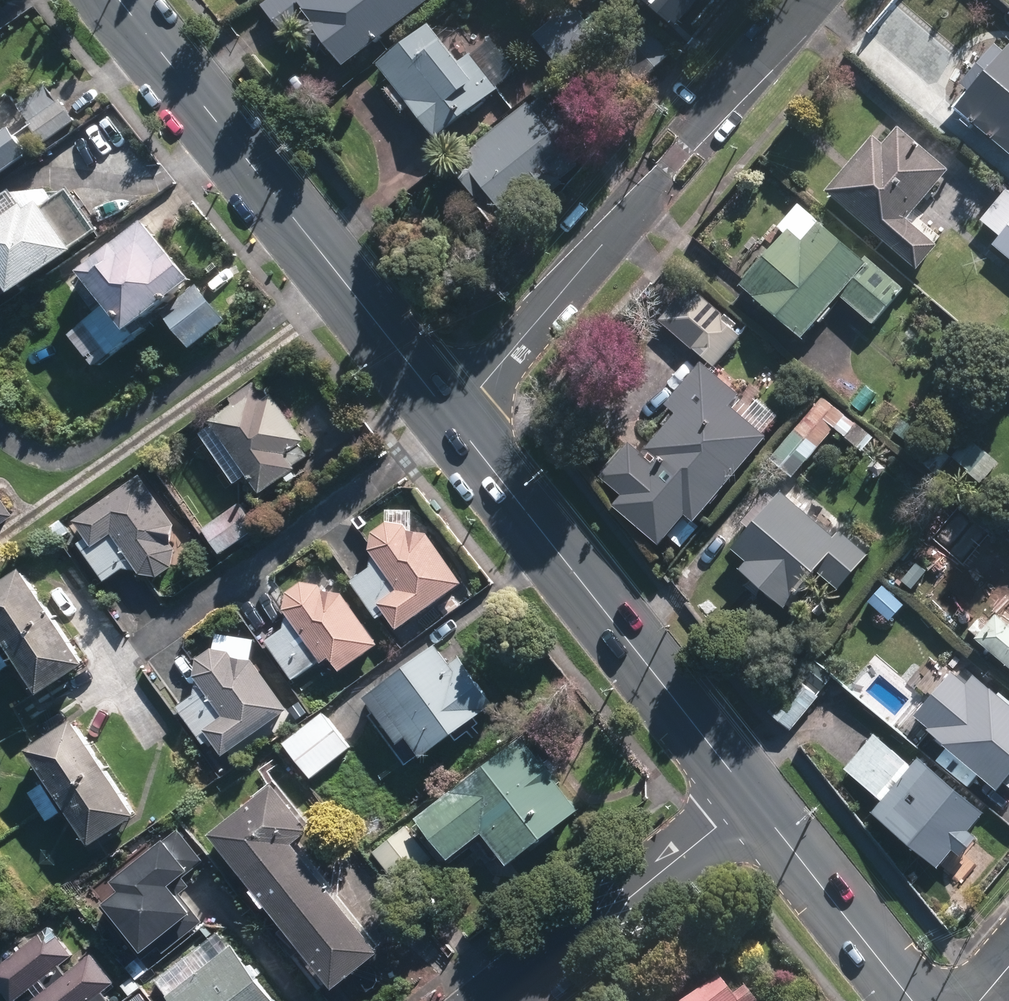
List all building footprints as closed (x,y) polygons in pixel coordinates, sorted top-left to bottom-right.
[(264,6),(292,40),(302,31),(321,54),(332,45),(349,67),(434,0),(271,0),(264,6)] [(577,1),(535,36),(562,68),(604,33),(577,1)] [(434,23),(381,63),(397,83),(387,91),(406,115),(416,107),(441,139),(524,74),(496,38),(465,62),(434,23)] [(964,83),(973,91),(959,107),(1008,151),(1008,32),(964,83)] [(21,107),(46,142),(78,120),(54,84),(21,107)] [(556,84),(438,180),(457,203),(472,191),(504,231),(596,157),(577,134),(589,124),(556,84)] [(36,154),(17,127),(8,133),(0,121),(0,179),(36,154)] [(879,135),(830,191),(921,270),(944,244),(913,216),(953,171),(902,126),(887,143),(879,135)] [(23,293),(84,250),(81,246),(104,230),(72,185),(34,212),(18,190),(0,203),(0,261),(23,293)] [(1008,256),(1008,192),(984,220),(1003,236),(995,244),(1008,256)] [(877,325),(908,290),(804,201),(781,228),(789,234),(744,284),(808,339),(845,297),(877,325)] [(75,332),(101,366),(144,334),(139,328),(203,279),(156,219),(75,281),(100,313),(75,332)] [(203,283),(166,313),(196,349),(232,319),(203,283)] [(692,286),(662,320),(718,370),(748,336),(692,286)] [(703,522),(775,437),(735,404),(743,395),(704,362),(683,387),(678,382),(602,472),(629,494),(619,505),(667,545),(694,514),(703,522)] [(313,441),(276,391),(257,405),(249,393),(202,428),(243,484),(249,479),(265,502),(283,490),(279,485),(301,469),(299,466),(313,456),(305,446),(313,441)] [(824,395),(772,460),(797,479),(837,430),(866,453),(878,438),(824,395)] [(1003,462),(972,436),(952,459),(983,485),(1003,462)] [(180,566),(182,525),(141,472),(77,520),(88,534),(78,541),(110,584),(129,571),(162,579),(180,566)] [(18,515),(0,490),(0,528),(18,515)] [(750,559),(744,568),(752,574),(743,585),(757,597),(766,586),(794,607),(824,569),(847,587),(873,553),(842,529),(838,534),(783,491),(779,495),(772,490),(747,522),(754,528),(737,549),(750,559)] [(240,500),(205,530),(224,553),(259,523),(240,500)] [(389,508),(389,522),(374,532),(373,548),(374,566),(354,579),(382,618),(390,611),(401,628),(468,583),(430,532),(416,529),(416,509),(389,508)] [(29,567),(0,588),(0,624),(50,693),(96,660),(29,567)] [(268,640),(299,680),(316,667),(329,684),(382,643),(337,583),(306,581),(288,594),(286,627),(268,640)] [(890,583),(872,600),(892,621),(911,604),(890,583)] [(1001,613),(980,640),(1008,664),(1008,619),(1001,613)] [(205,740),(223,727),(241,749),(293,705),(253,657),(257,639),(219,633),(217,645),(201,659),(199,677),(198,692),(181,706),(205,740)] [(449,638),(365,706),(398,747),(415,768),(499,701),(449,638)] [(815,688),(829,672),(810,655),(766,707),(794,731),(824,696),(815,688)] [(953,673),(917,715),(997,783),(984,797),(1003,813),(1008,807),(1008,696),(986,676),(974,690),(953,673)] [(140,808),(81,718),(37,747),(96,837),(140,808)] [(327,735),(315,722),(287,749),(313,776),(349,740),(336,727),(327,735)] [(963,857),(982,835),(975,830),(990,811),(923,755),(916,763),(878,732),(847,767),(886,800),(876,811),(945,869),(959,853),(963,857)] [(424,816),(456,857),(490,830),(517,864),(585,810),(526,735),(424,816)] [(343,990),(393,946),(302,842),(318,828),(275,779),(217,831),(261,882),(253,888),(303,945),(291,956),(323,992),(335,981),(343,990)] [(410,823),(376,849),(405,886),(439,860),(410,823)] [(115,902),(154,948),(163,940),(172,951),(210,920),(180,885),(200,869),(192,859),(202,850),(183,829),(130,874),(138,883),(115,902)] [(34,988),(40,995),(34,1000),(35,1000),(115,1000),(106,991),(114,984),(92,957),(81,967),(72,956),(78,951),(53,922),(0,967),(0,981),(17,1000),(18,1000),(34,988)] [(176,1000),(282,1000),(237,942),(219,956),(207,940),(159,978),(176,1000)] [(691,1000),(762,1000),(750,986),(739,994),(725,976),(691,1000)]
